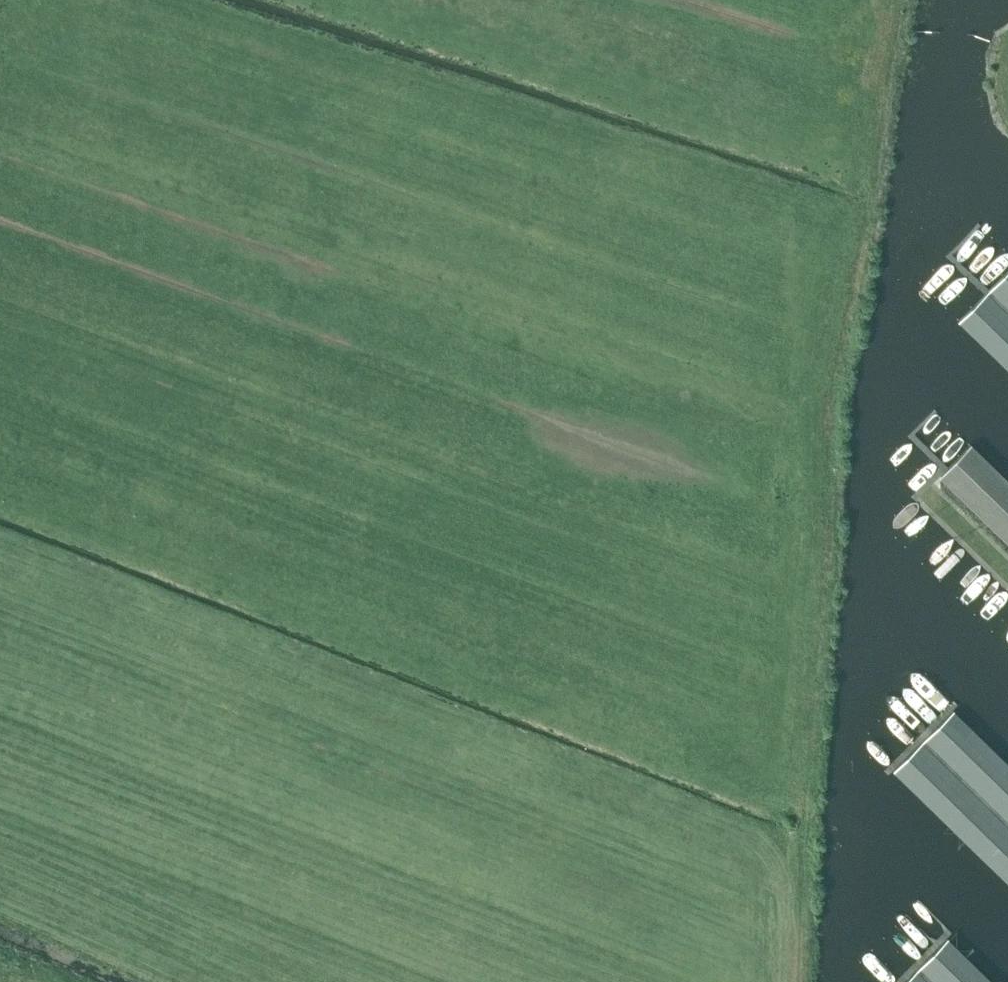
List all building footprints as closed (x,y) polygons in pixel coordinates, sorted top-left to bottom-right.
[(959,322),(1007,369),(1007,271),(959,322)] [(970,446),(940,476),(1007,541),(1007,483),(970,446)] [(952,711),(894,771),(1007,882),(1007,765),(952,711)] [(947,938),(904,981),(991,981),(947,938)]
